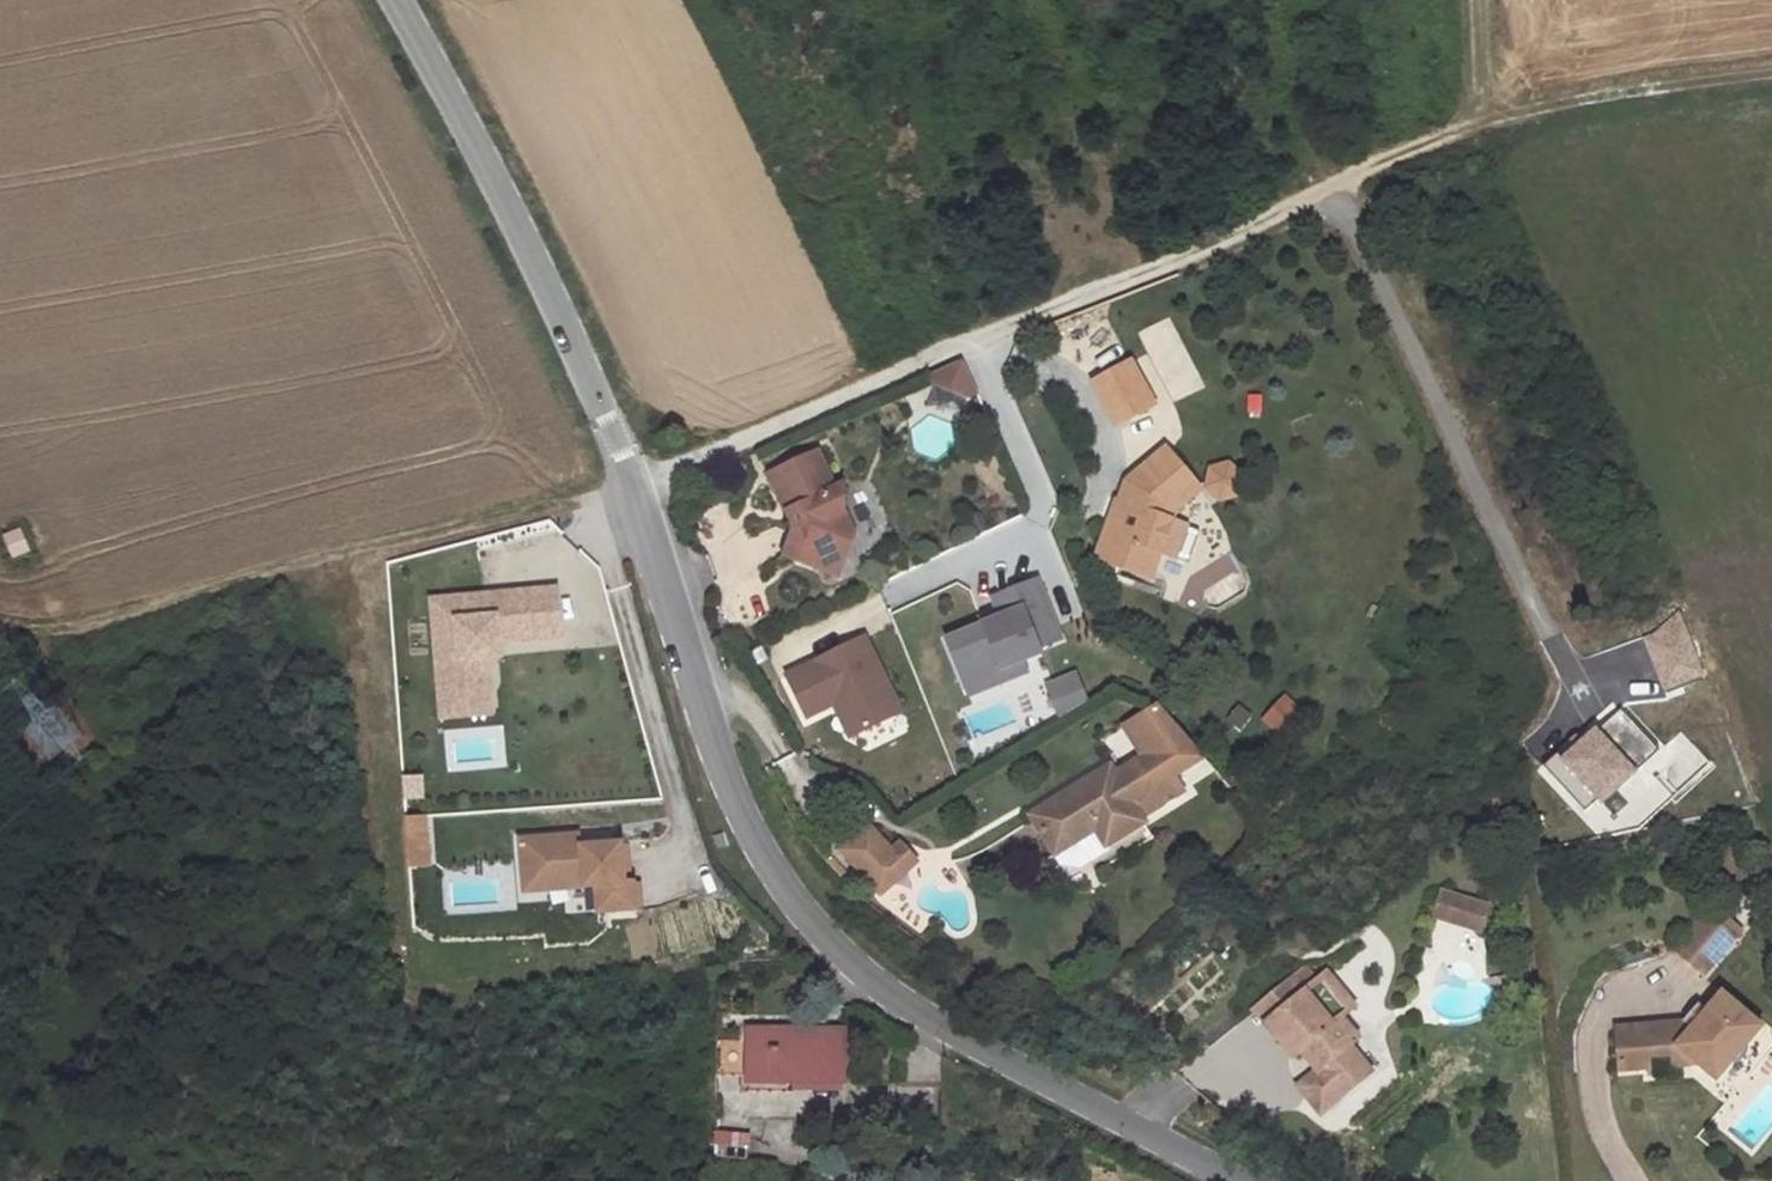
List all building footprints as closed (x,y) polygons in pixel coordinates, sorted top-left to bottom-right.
[(971,353),(938,366),(941,375),(976,390),(985,386),(971,353)] [(1138,360),(1101,379),(1123,422),(1160,403),(1138,360)] [(830,437),(781,456),(800,508),(790,540),(848,562),(864,522),(852,499),(855,477),(847,480),(830,437)] [(1114,521),(1101,554),(1154,575),(1164,549),(1176,519),(1180,508),(1205,487),(1174,448),(1137,478),(1128,500),(1130,501),(1124,516),(1114,521)] [(1191,525),(1176,519),(1164,549),(1179,555),(1191,525)] [(19,527),(4,534),(12,554),(28,548),(19,527)] [(986,619),(949,633),(966,679),(1024,657),(1043,650),(1041,644),(1063,636),(1040,576),(996,593),(1001,606),(1003,612),(986,619)] [(561,577),(437,586),(444,682),(491,678),(489,645),(488,630),(502,629),(564,625),(561,577)] [(983,612),(986,619),(1003,612),(1001,606),(983,612)] [(488,630),(489,645),(503,643),(502,629),(488,630)] [(788,665),(807,707),(835,695),(848,688),(863,721),(901,704),(867,629),(788,665)] [(1028,668),(1024,657),(966,679),(970,690),(1028,668)] [(1074,667),(1045,678),(1058,710),(1070,703),(1064,689),(1080,683),(1074,667)] [(491,678),(444,682),(445,704),(493,701),(491,678)] [(1064,689),(1070,703),(1084,695),(1080,683),(1064,689)] [(848,688),(835,695),(850,728),(863,721),(848,688)] [(1205,751),(1160,699),(1125,719),(1144,750),(1114,767),(1110,759),(1029,806),(1059,856),(1071,849),(1076,859),(1105,843),(1102,839),(1141,816),(1138,811),(1181,786),(1172,770),(1205,751)] [(493,767),(490,727),(443,730),(446,769),(493,767)] [(893,844),(889,839),(867,813),(839,836),(877,881),(888,872),(877,859),(893,844)] [(424,867),(426,817),(403,817),(402,867),(424,867)] [(574,824),(522,827),(524,869),(569,866),(570,877),(597,875),(598,901),(635,899),(633,872),(625,872),(622,833),(575,836),(574,824)] [(877,859),(888,872),(914,849),(898,831),(889,839),(893,844),(877,859)] [(569,866),(524,869),(525,879),(570,877),(569,866)] [(1492,900),(1443,887),(1438,908),(1485,920),(1492,900)] [(1706,909),(1680,933),(1705,961),(1730,937),(1706,909)] [(1320,979),(1280,1013),(1305,1043),(1312,1038),(1331,1060),(1316,1071),(1316,1084),(1328,1097),(1348,1079),(1354,1088),(1388,1059),(1367,1033),(1375,1027),(1356,1002),(1368,993),(1340,961),(1331,968),(1321,953),(1308,965),(1320,979)] [(1308,965),(1269,999),(1280,1013),(1320,979),(1308,965)] [(1759,1018),(1721,977),(1703,996),(1697,990),(1679,1007),(1609,1010),(1616,1057),(1652,1056),(1652,1047),(1667,1047),(1667,1055),(1697,1051),(1711,1066),(1759,1018)] [(1197,1024),(1218,1046),(1247,1019),(1225,997),(1197,1024)] [(712,1040),(712,1078),(747,1080),(748,1095),(794,1097),(795,1084),(847,1084),(846,1032),(748,1031),(748,1040),(712,1040)]
